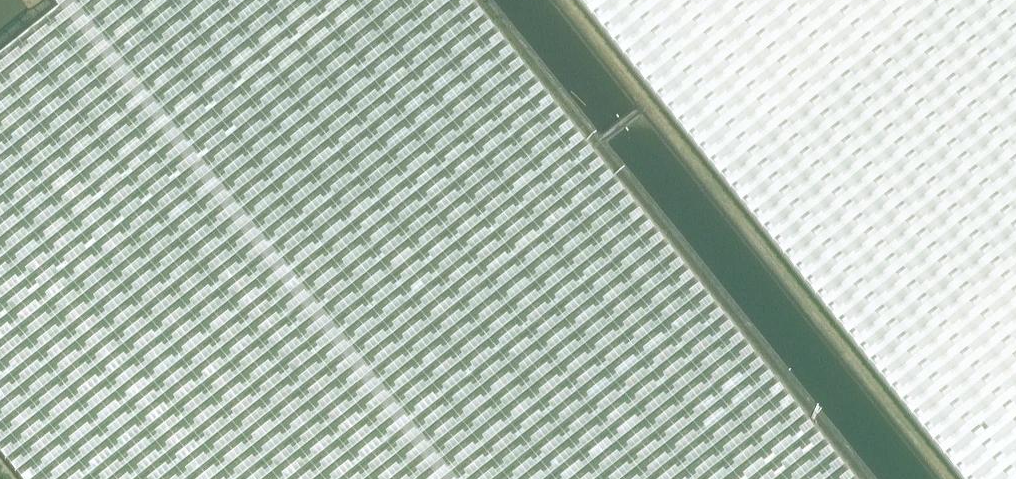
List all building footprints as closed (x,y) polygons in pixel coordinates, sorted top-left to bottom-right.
[(502,43),(468,0),(51,0),(57,7),(0,53),(0,455),(19,478),(851,478),(502,43)] [(954,478),(1015,478),(1015,0),(571,0),(954,478)]
